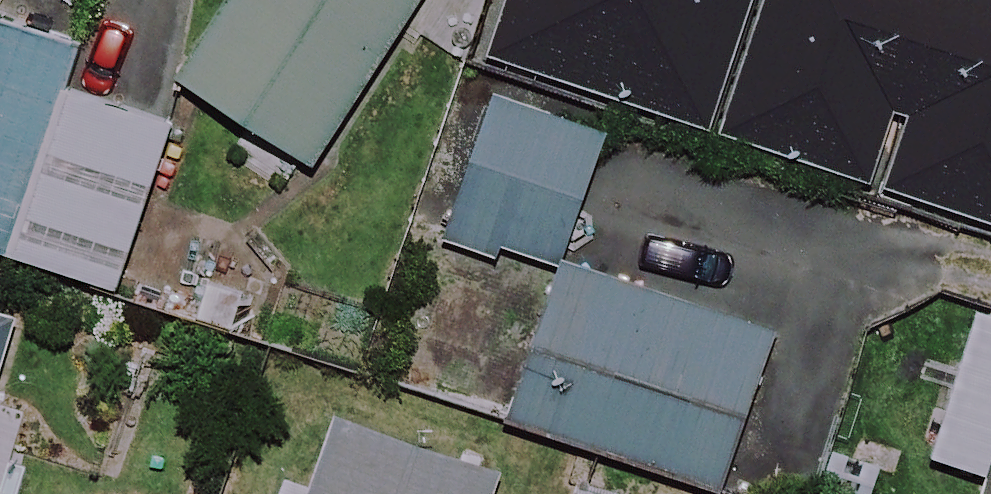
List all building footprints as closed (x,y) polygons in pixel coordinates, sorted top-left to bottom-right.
[(182,78),(311,163),(420,0),(233,0),(182,78)] [(503,49),(990,217),(990,0),(520,0),(503,49)] [(0,28),(0,251),(116,290),(172,125),(62,88),(74,53),(0,28)] [(613,137),(488,94),(445,224),(569,266),(613,137)] [(569,271),(519,425),(730,493),(734,493),(784,342),(569,271)] [(17,319),(0,314),(0,376),(17,319)] [(337,418),(311,493),(494,493),(500,475),(337,418)] [(275,483),(271,493),(306,493),(275,483)] [(578,484),(575,493),(613,493),(578,484)]
